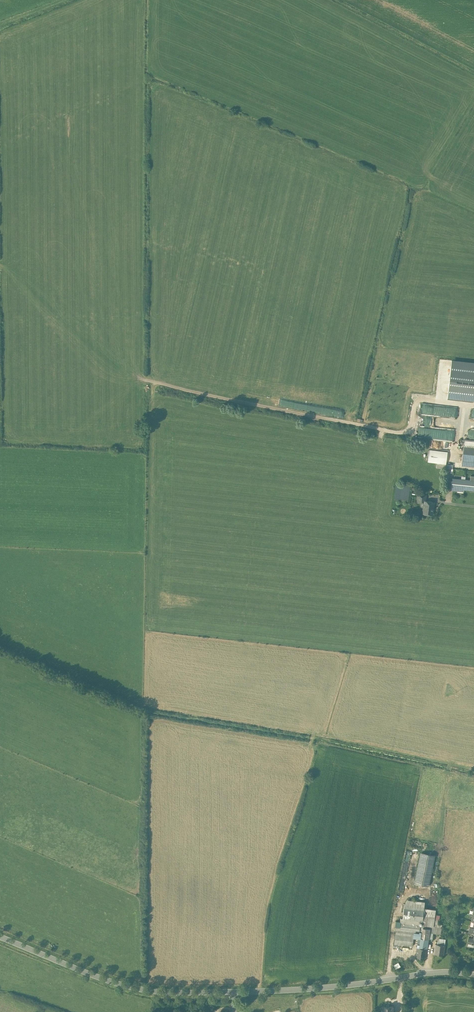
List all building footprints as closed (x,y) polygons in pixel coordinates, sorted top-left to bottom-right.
[(448,394),(473,397),(473,362),(452,360),(448,394)] [(453,418),(454,405),(422,402),(420,424),(437,425),(438,417),(453,418)] [(473,441),(473,442),(472,442),(471,441),(470,441),(470,440),(464,440),(462,465),(473,466),(473,441)] [(447,451),(429,449),(427,461),(446,463),(447,451)] [(453,478),(451,489),(464,491),(464,489),(473,490),(473,480),(470,479),(453,478)] [(409,485),(397,483),(395,498),(407,500),(409,485)] [(426,494),(418,493),(417,502),(421,502),(424,502),(425,500),(426,500),(426,494)] [(426,500),(425,500),(424,502),(423,512),(424,513),(425,514),(428,514),(429,513),(432,514),(434,501),(426,500)] [(435,855),(421,852),(415,881),(429,884),(435,855)] [(425,900),(408,898),(404,905),(424,907),(425,900)] [(424,907),(404,905),(403,917),(423,920),(424,907)] [(436,909),(424,907),(423,920),(434,921),(436,909)] [(434,923),(434,921),(423,920),(403,917),(401,917),(398,917),(398,920),(400,920),(400,922),(427,925),(434,926),(434,923)] [(400,920),(398,920),(396,920),(395,929),(396,929),(414,931),(419,932),(419,930),(422,931),(426,931),(427,925),(400,922),(400,920)] [(414,931),(396,929),(394,943),(412,945),(414,931)] [(421,936),(420,943),(418,942),(417,945),(426,947),(427,937),(421,936)] [(445,944),(435,942),(434,953),(444,954),(445,944)] [(426,947),(417,945),(416,955),(425,957),(426,947)]
